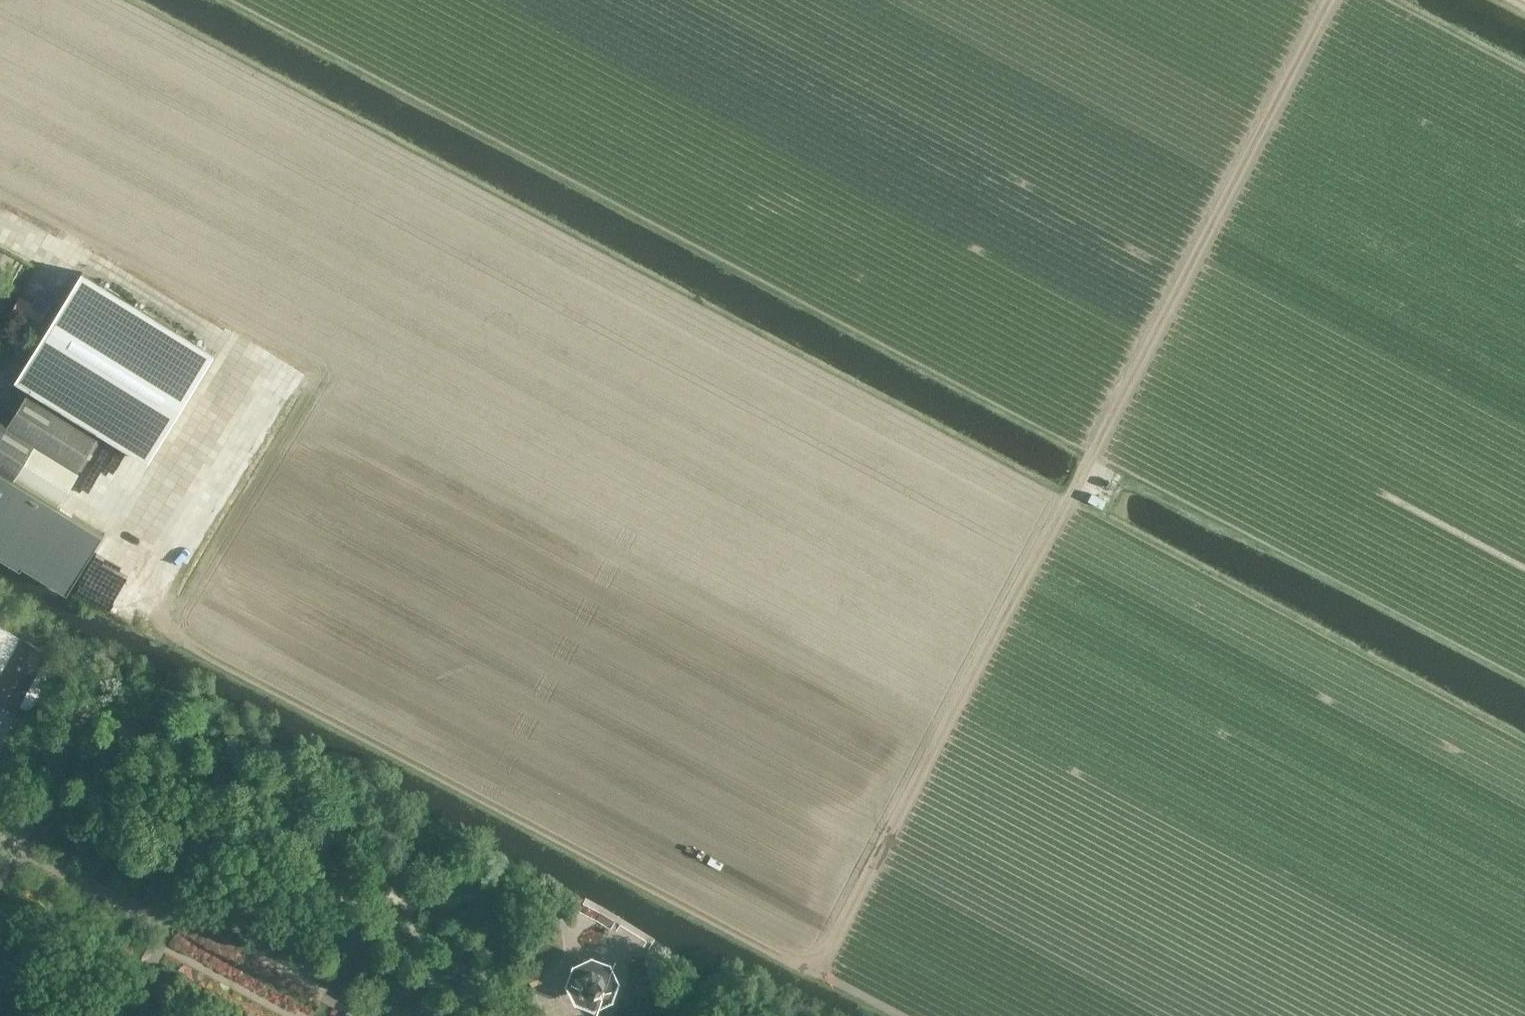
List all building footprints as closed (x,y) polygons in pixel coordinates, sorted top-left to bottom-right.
[(6,336),(16,353),(32,344),(22,327),(6,336)] [(17,479),(60,506),(80,474),(78,473),(129,390),(85,363),(56,408),(30,391),(8,426),(0,420),(0,469),(17,479)] [(21,567),(23,564),(66,591),(102,532),(60,506),(17,479),(0,469),(0,555),(21,567)] [(0,674),(0,700),(17,708),(46,648),(19,635),(0,674)] [(611,928),(615,921),(601,912),(596,919),(611,928)] [(593,965),(591,965),(591,966),(582,970),(582,969),(581,971),(578,980),(577,980),(577,982),(578,982),(582,991),(581,991),(583,992),(592,995),(592,996),(594,996),(594,995),(603,991),(604,990),(607,981),(608,981),(608,979),(607,979),(603,970),(602,969),(593,966),(593,965)] [(532,985),(545,980),(541,970),(528,975),(532,985)]
